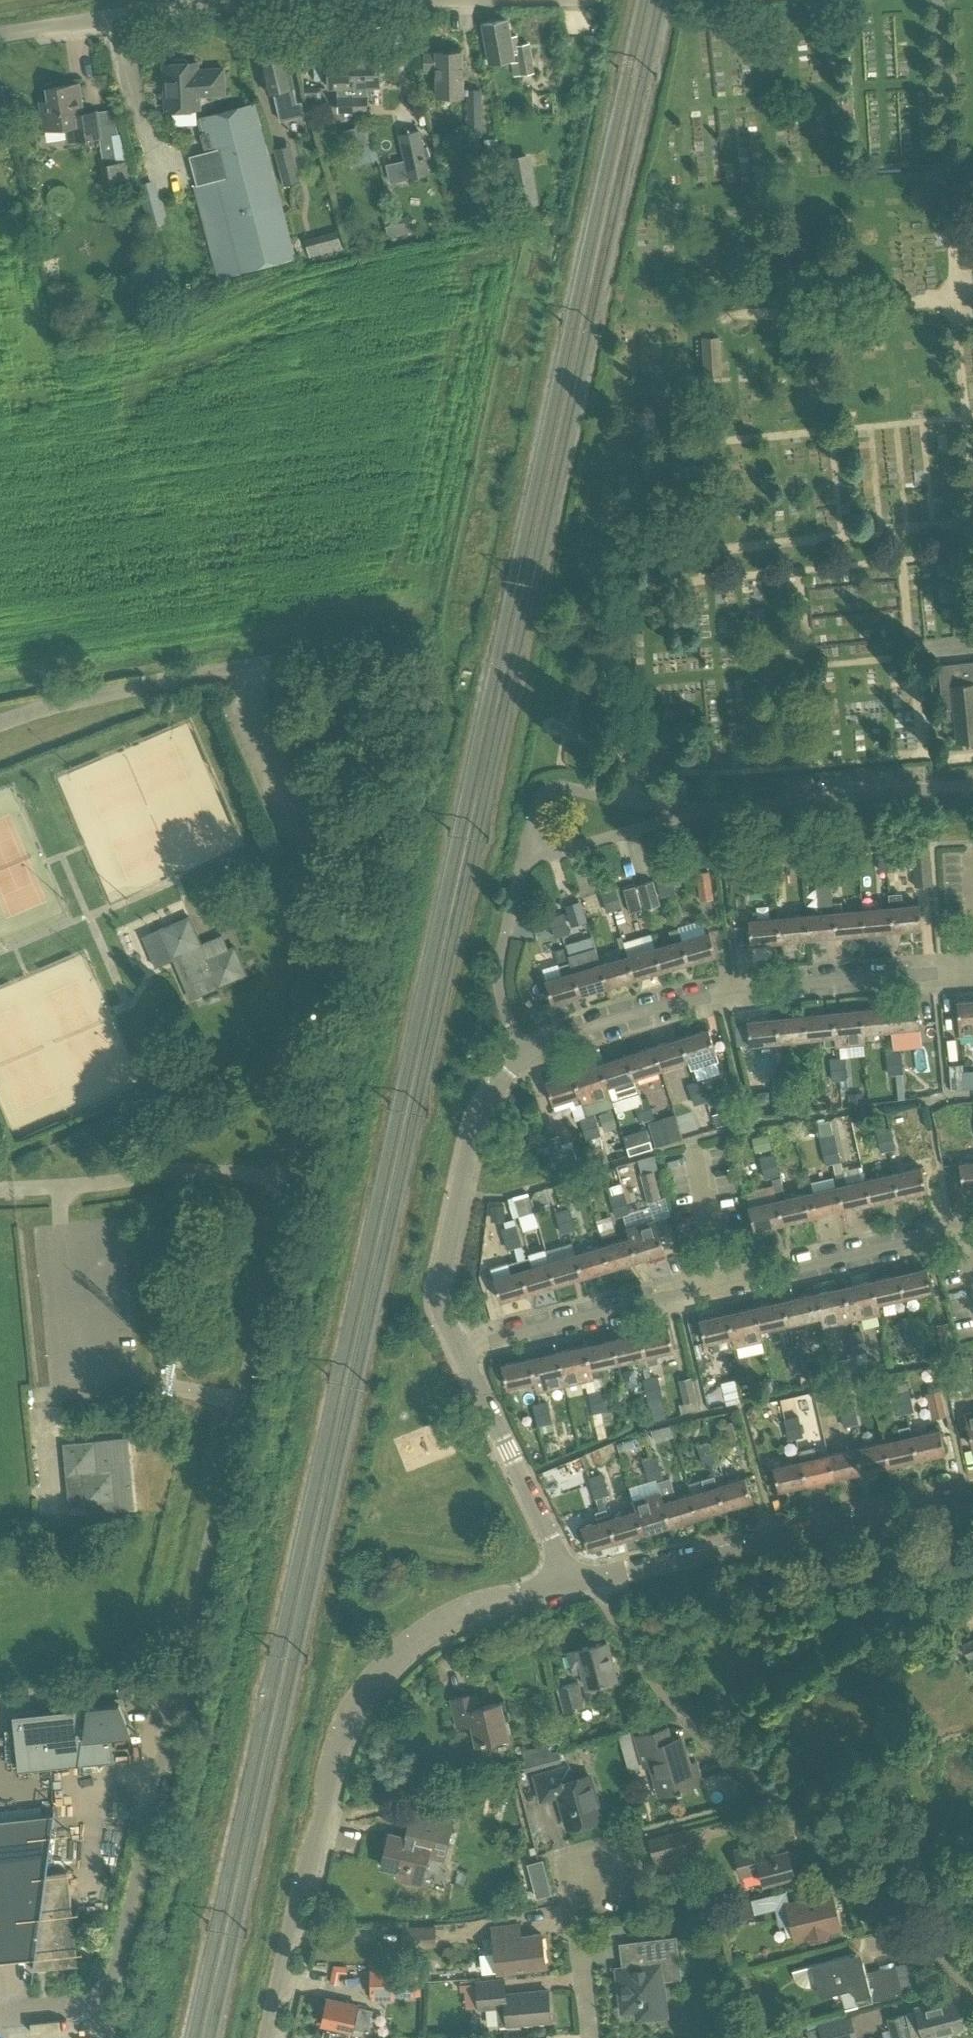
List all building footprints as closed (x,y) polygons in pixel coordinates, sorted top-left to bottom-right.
[(515,58),(511,34),(508,19),(483,23),(490,63),(515,58)] [(518,45),(516,45),(519,61),(512,62),(515,75),(535,72),(530,42),(518,44),(518,45)] [(464,95),(464,88),(463,51),(425,52),(425,68),(437,68),(438,96),(464,95)] [(355,113),(354,52),(329,53),(329,87),(341,87),(342,114),(355,113)] [(354,52),(355,113),(368,113),(368,100),(371,100),(371,86),(380,86),(379,52),(354,52)] [(260,59),(268,92),(274,91),(281,120),(305,114),(302,102),(298,103),(294,86),(286,53),(260,59)] [(163,62),(166,109),(199,107),(198,91),(206,90),(206,94),(224,93),(223,67),(197,68),(197,60),(188,61),(184,57),(176,58),(172,61),(163,62)] [(45,129),(72,125),(74,140),(101,136),(98,111),(84,113),(79,83),(47,88),(49,100),(41,101),(45,129)] [(307,87),(307,88),(313,107),(321,107),(320,87),(307,87)] [(464,88),(464,95),(467,95),(469,134),(483,134),(482,88),(464,88)] [(216,180),(239,272),(297,258),(256,102),(201,116),(209,151),(216,180)] [(358,132),(364,157),(376,154),(370,129),(358,132)] [(402,136),(410,177),(428,174),(420,132),(402,136)] [(104,166),(101,166),(103,183),(131,179),(127,163),(104,166)] [(299,180),(295,163),(281,166),(286,183),(299,180)] [(219,277),(239,272),(216,180),(195,185),(219,277)] [(399,221),(402,233),(411,231),(408,219),(399,221)] [(402,233),(399,221),(388,223),(391,236),(402,233)] [(134,266),(140,260),(138,253),(130,250),(125,256),(127,264),(134,266)] [(705,375),(721,374),(719,337),(703,338),(705,375)] [(941,690),(951,689),(953,708),(943,709),(945,720),(955,719),(957,741),(972,739),(972,661),(938,665),(941,690)] [(915,886),(932,885),(929,849),(912,850),(915,886)] [(879,851),(879,861),(893,860),(893,850),(879,851)] [(823,854),(823,864),(837,863),(837,853),(823,854)] [(767,866),(781,866),(780,856),(766,856),(767,866)] [(893,860),(879,861),(880,870),(894,870),(893,860)] [(837,863),(823,864),(824,873),(838,873),(837,863)] [(781,876),(781,866),(767,866),(767,876),(781,876)] [(670,871),(673,881),(685,877),(682,868),(670,871)] [(696,872),(701,901),(714,899),(709,870),(696,872)] [(658,886),(672,883),(669,873),(656,877),(658,886)] [(660,904),(654,882),(639,887),(645,909),(660,904)] [(674,892),(672,883),(658,886),(661,896),(674,892)] [(642,910),(636,886),(624,889),(630,913),(642,910)] [(604,902),(618,898),(615,889),(602,892),(604,902)] [(889,894),(890,907),(892,930),(921,927),(919,904),(902,905),(901,893),(889,894)] [(620,908),(618,898),(604,902),(607,911),(620,908)] [(584,914),(580,902),(566,906),(570,918),(584,914)] [(834,912),(836,935),(865,932),(863,909),(843,911),(842,903),(833,904),(834,912)] [(863,909),(865,932),(892,930),(890,907),(863,909)] [(806,915),(808,938),(836,935),(834,912),(809,914),(806,915)] [(553,928),(567,923),(564,914),(550,918),(553,928)] [(780,940),(808,938),(806,915),(778,917),(780,940)] [(142,937),(155,969),(175,960),(192,998),(248,974),(235,946),(228,949),(222,935),(202,944),(190,916),(142,937)] [(780,940),(778,917),(749,920),(752,943),(780,940)] [(570,933),(567,923),(553,928),(556,937),(570,933)] [(656,948),(662,970),(689,962),(683,939),(680,929),(671,931),(675,942),(656,948)] [(683,939),(689,962),(716,953),(710,931),(707,932),(683,939)] [(618,939),(621,950),(626,948),(623,937),(618,939)] [(569,956),(571,962),(581,994),(608,986),(601,964),(597,948),(569,956)] [(628,956),(635,978),(662,970),(656,948),(628,956)] [(628,956),(601,964),(608,986),(635,978),(628,956)] [(546,980),(553,1002),(581,994),(571,962),(560,966),(563,975),(546,980)] [(208,1004),(221,998),(218,992),(205,997),(208,1004)] [(958,1001),(960,1035),(972,1034),(972,1000),(958,1001)] [(889,1006),(891,1029),(920,1026),(918,1004),(889,1006)] [(863,1009),(865,1032),(891,1029),(889,1006),(863,1009)] [(834,1012),(837,1045),(866,1042),(865,1032),(863,1009),(834,1012)] [(834,1012),(805,1015),(807,1038),(824,1036),(825,1046),(837,1045),(834,1012)] [(807,1038),(805,1015),(776,1018),(778,1041),(807,1038)] [(778,1041),(776,1018),(748,1021),(750,1044),(778,1041)] [(689,1060),(691,1067),(718,1058),(709,1029),(682,1038),(689,1060)] [(682,1038),(654,1046),(662,1068),(689,1060),(682,1038)] [(628,1055),(635,1077),(662,1068),(654,1046),(628,1055)] [(886,1053),(887,1063),(901,1062),(900,1052),(886,1053)] [(608,1086),(635,1077),(628,1055),(601,1064),(608,1086)] [(830,1060),(831,1070),(845,1069),(845,1059),(830,1060)] [(901,1062),(887,1063),(888,1074),(902,1072),(901,1062)] [(573,1072),(587,1116),(596,1113),(592,1101),(611,1095),(608,1086),(601,1064),(573,1072)] [(774,1065),(775,1075),(789,1074),(788,1064),(774,1065)] [(965,1088),(964,1071),(963,1065),(952,1066),(953,1089),(965,1088)] [(845,1069),(831,1070),(832,1081),(846,1079),(845,1069)] [(972,1088),(972,1071),(964,1071),(965,1088),(972,1088)] [(575,1120),(587,1116),(573,1072),(546,1081),(553,1101),(573,1094),(577,1107),(572,1108),(575,1120)] [(789,1074),(775,1075),(776,1085),(790,1084),(789,1074)] [(689,1085),(692,1095),(705,1090),(702,1081),(689,1085)] [(705,1090),(692,1095),(695,1104),(708,1100),(705,1090)] [(850,1094),(852,1106),(864,1104),(862,1092),(850,1094)] [(635,1102),(638,1112),(651,1108),(648,1098),(635,1102)] [(918,1136),(932,1136),(932,1104),(918,1104),(918,1136)] [(651,1108),(638,1112),(641,1121),(654,1117),(651,1108)] [(719,1125),(737,1120),(735,1112),(717,1118),(719,1125)] [(582,1118),(584,1128),(599,1124),(596,1115),(582,1118)] [(657,1147),(669,1143),(662,1120),(649,1124),(657,1147)] [(835,1142),(830,1120),(819,1122),(822,1133),(819,1133),(820,1138),(821,1145),(835,1142)] [(599,1124),(584,1128),(587,1138),(601,1134),(599,1124)] [(876,1130),(879,1141),(892,1138),(890,1127),(876,1130)] [(547,1139),(554,1162),(555,1162),(557,1171),(568,1168),(565,1159),(566,1158),(559,1135),(547,1139)] [(757,1138),(759,1150),(773,1147),(770,1135),(757,1138)] [(892,1138),(879,1141),(881,1151),(895,1148),(892,1138)] [(630,1155),(653,1148),(651,1140),(627,1147),(630,1155)] [(835,1142),(821,1145),(823,1154),(837,1151),(835,1142)] [(837,1151),(823,1154),(825,1164),(839,1161),(837,1151)] [(761,1157),(763,1168),(777,1165),(774,1154),(761,1157)] [(654,1170),(657,1169),(653,1155),(637,1160),(641,1173),(654,1170)] [(960,1163),(962,1186),(972,1185),(972,1162),(960,1163)] [(777,1165),(763,1168),(765,1178),(772,1176),(779,1174),(777,1165)] [(894,1173),(900,1195),(927,1189),(922,1167),(894,1173)] [(641,1173),(648,1201),(661,1198),(654,1170),(641,1173)] [(894,1173),(864,1180),(869,1202),(900,1195),(894,1173)] [(783,1222),(811,1215),(806,1193),(786,1198),(781,1174),(779,1174),(772,1176),(777,1200),(783,1222)] [(835,1176),(838,1186),(843,1208),(869,1202),(864,1180),(847,1184),(845,1174),(835,1176)] [(612,1196),(624,1193),(622,1185),(609,1188),(612,1196)] [(806,1193),(811,1215),(843,1208),(838,1186),(806,1193)] [(533,1207),(528,1192),(513,1196),(517,1211),(533,1207)] [(612,1196),(615,1207),(628,1203),(625,1192),(624,1193),(612,1196)] [(783,1222),(777,1200),(749,1206),(754,1229),(783,1222)] [(628,1203),(615,1207),(617,1217),(631,1213),(628,1203)] [(492,1219),(504,1218),(504,1204),(491,1205),(492,1219)] [(557,1212),(560,1222),(573,1219),(570,1208),(557,1212)] [(504,1221),(506,1227),(516,1225),(516,1223),(514,1218),(504,1221)] [(573,1219),(560,1222),(563,1233),(576,1229),(573,1219)] [(628,1227),(631,1238),(637,1260),(665,1251),(655,1219),(628,1227)] [(503,1228),(506,1239),(519,1235),(516,1225),(506,1227),(503,1228)] [(519,1235),(506,1239),(509,1249),(522,1245),(519,1235)] [(604,1245),(611,1267),(637,1260),(631,1238),(604,1245)] [(577,1254),(583,1276),(611,1267),(604,1245),(577,1254)] [(583,1276),(577,1254),(549,1262),(556,1284),(583,1276)] [(529,1257),(519,1260),(528,1292),(556,1284),(549,1262),(532,1267),(529,1257)] [(528,1292),(519,1260),(509,1263),(512,1273),(494,1278),(501,1300),(528,1292)] [(927,1268),(900,1274),(905,1296),(933,1290),(927,1268)] [(872,1280),(877,1303),(905,1296),(900,1274),(872,1280)] [(879,1313),(877,1303),(872,1280),(845,1287),(852,1319),(879,1313)] [(817,1293),(822,1316),(824,1326),(852,1319),(845,1287),(817,1293)] [(784,1301),(789,1323),(822,1316),(817,1293),(784,1301)] [(755,1307),(760,1330),(789,1323),(784,1301),(755,1307)] [(729,1313),(734,1336),(737,1347),(763,1340),(760,1330),(755,1307),(729,1313)] [(734,1336),(729,1313),(700,1320),(705,1342),(734,1336)] [(903,1321),(905,1331),(919,1327),(917,1318),(903,1321)] [(941,1344),(950,1343),(954,1342),(950,1322),(937,1324),(941,1344)] [(641,1333),(649,1365),(656,1363),(654,1354),(674,1349),(669,1327),(641,1333)] [(919,1327),(905,1331),(908,1340),(921,1337),(919,1327)] [(847,1334),(850,1344),(863,1340),(861,1331),(847,1334)] [(640,1367),(649,1365),(641,1333),(614,1339),(619,1362),(638,1357),(640,1367)] [(614,1339),(586,1346),(593,1376),(603,1374),(601,1366),(619,1362),(614,1339)] [(863,1340),(850,1344),(852,1353),(866,1350),(863,1340)] [(950,1343),(941,1344),(942,1353),(952,1350),(950,1343)] [(787,1348),(790,1358),(803,1355),(801,1345),(787,1348)] [(593,1376),(586,1346),(559,1352),(566,1383),(581,1379),(593,1376)] [(559,1352),(531,1358),(536,1381),(538,1389),(566,1383),(559,1352)] [(803,1355),(790,1358),(792,1368),(806,1364),(803,1355)] [(733,1360),(735,1369),(749,1366),(746,1356),(733,1360)] [(536,1381),(531,1358),(503,1365),(508,1387),(536,1381)] [(833,1362),(835,1374),(857,1370),(855,1358),(833,1362)] [(965,1360),(955,1362),(956,1367),(960,1387),(961,1389),(971,1387),(965,1360)] [(749,1366),(735,1369),(737,1379),(751,1376),(749,1366)] [(956,1367),(944,1370),(948,1389),(949,1391),(961,1389),(960,1387),(956,1367)] [(827,1379),(824,1368),(806,1372),(808,1383),(827,1379)] [(593,1376),(596,1391),(603,1389),(606,1389),(603,1374),(593,1376)] [(596,1391),(593,1376),(581,1379),(583,1386),(587,1385),(589,1393),(596,1391)] [(644,1381),(646,1390),(660,1387),(657,1377),(644,1381)] [(685,1403),(697,1400),(698,1400),(692,1377),(679,1380),(685,1403)] [(660,1387),(646,1390),(648,1400),(662,1397),(660,1387)] [(948,1413),(943,1388),(928,1392),(935,1417),(948,1413)] [(589,1393),(591,1402),(605,1399),(603,1389),(596,1391),(589,1393)] [(895,1395),(897,1404),(911,1401),(908,1391),(895,1395)] [(605,1399),(591,1402),(594,1412),(601,1410),(607,1409),(605,1399)] [(698,1407),(697,1400),(685,1403),(680,1404),(682,1414),(699,1410),(698,1407)] [(911,1401),(897,1404),(899,1414),(913,1411),(911,1401)] [(534,1406),(537,1416),(550,1412),(548,1403),(534,1406)] [(839,1407),(842,1417),(855,1414),(853,1404),(839,1407)] [(601,1410),(594,1412),(592,1412),(595,1424),(604,1422),(601,1410)] [(965,1412),(972,1446),(972,1445),(972,1411),(965,1412)] [(550,1412),(537,1416),(539,1425),(553,1421),(550,1412)] [(855,1414),(842,1417),(844,1427),(857,1423),(855,1414)] [(785,1419),(787,1429),(801,1426),(799,1416),(785,1419)] [(725,1423),(731,1446),(744,1442),(737,1419),(725,1423)] [(801,1426),(787,1429),(789,1439),(803,1436),(801,1426)] [(885,1442),(890,1464),(917,1458),(912,1436),(910,1426),(898,1428),(901,1438),(885,1442)] [(912,1436),(917,1458),(945,1451),(940,1430),(912,1436)] [(648,1442),(646,1434),(638,1437),(641,1444),(645,1443),(648,1442)] [(70,1444),(64,1444),(69,1488),(74,1488),(75,1492),(69,1493),(69,1494),(80,1493),(81,1504),(92,1503),(93,1511),(102,1510),(117,1509),(135,1507),(131,1473),(129,1447),(128,1438),(96,1441),(70,1444)] [(619,1450),(635,1446),(633,1438),(617,1443),(619,1450)] [(655,1459),(650,1442),(648,1442),(645,1443),(649,1456),(642,1458),(643,1463),(646,1462),(655,1459)] [(699,1446),(701,1455),(715,1451),(712,1442),(699,1446)] [(858,1448),(863,1470),(890,1464),(885,1442),(858,1448)] [(807,1483),(835,1477),(830,1455),(817,1458),(814,1448),(800,1451),(802,1461),(807,1483)] [(830,1455),(835,1477),(863,1470),(858,1448),(830,1455)] [(715,1451),(701,1455),(704,1465),(718,1461),(715,1451)] [(566,1462),(571,1473),(586,1467),(581,1456),(566,1462)] [(646,1462),(649,1471),(661,1467),(658,1458),(646,1462)] [(807,1483),(802,1461),(774,1467),(779,1489),(807,1483)] [(661,1467),(649,1471),(651,1480),(664,1477),(661,1467)] [(591,1478),(594,1487),(606,1484),(603,1474),(591,1478)] [(715,1478),(724,1508),(752,1499),(745,1478),(725,1484),(723,1475),(715,1478)] [(724,1508),(715,1478),(704,1481),(706,1489),(690,1494),(697,1516),(724,1508)] [(606,1484),(594,1487),(597,1497),(609,1493),(606,1484)] [(670,1524),(664,1502),(660,1492),(634,1500),(637,1511),(643,1532),(670,1524)] [(80,1493),(69,1494),(70,1505),(81,1504),(80,1493)] [(664,1502),(670,1524),(697,1516),(690,1494),(664,1502)] [(606,1509),(606,1507),(603,1497),(595,1500),(599,1511),(606,1509)] [(616,1541),(609,1519),(606,1509),(599,1511),(597,1512),(600,1522),(582,1527),(589,1549),(616,1541)] [(643,1532),(637,1511),(609,1519),(616,1541),(643,1532)] [(950,1631),(952,1643),(962,1642),(960,1630),(950,1631)] [(962,1643),(969,1658),(972,1657),(972,1638),(962,1643)] [(617,1680),(607,1642),(578,1650),(568,1653),(574,1675),(583,1672),(587,1687),(617,1680)] [(558,1687),(564,1712),(586,1707),(580,1682),(558,1687)] [(453,1697),(459,1725),(473,1722),(477,1742),(508,1735),(501,1703),(472,1709),(469,1694),(453,1697)] [(12,1713),(17,1769),(115,1760),(112,1734),(132,1732),(121,1703),(12,1713)] [(635,1737),(644,1767),(653,1764),(662,1794),(702,1782),(697,1762),(687,1765),(680,1738),(672,1741),(668,1728),(635,1737)] [(632,1748),(627,1731),(619,1733),(623,1751),(632,1748)] [(522,1757),(526,1770),(561,1761),(559,1751),(537,1757),(536,1753),(522,1757)] [(534,1775),(542,1800),(561,1795),(569,1827),(600,1818),(588,1775),(573,1780),(569,1765),(534,1775)] [(383,1864),(400,1868),(398,1878),(420,1884),(427,1855),(444,1858),(453,1818),(413,1809),(406,1839),(390,1834),(383,1864)] [(35,1958),(33,1971),(78,1966),(68,1873),(48,1875),(56,1814),(0,1820),(0,1962),(35,1958)] [(648,1838),(654,1859),(692,1849),(687,1829),(648,1838)] [(735,1850),(742,1875),(761,1870),(764,1882),(795,1874),(789,1849),(762,1856),(759,1844),(735,1850)] [(751,1899),(755,1912),(781,1906),(784,1921),(793,1919),(797,1936),(810,1933),(811,1941),(827,1937),(826,1929),(838,1926),(830,1894),(790,1904),(786,1890),(751,1899)] [(736,1904),(739,1919),(754,1915),(751,1901),(736,1904)] [(403,1928),(403,1945),(437,1944),(436,1926),(403,1928)] [(700,1927),(694,1943),(706,1949),(713,1933),(700,1927)] [(494,1939),(499,1971),(546,1965),(542,1933),(494,1939)] [(619,1982),(622,2012),(636,2010),(637,2019),(655,2016),(653,2001),(665,2000),(663,1981),(665,1978),(679,1976),(675,1938),(622,1944),(627,1981),(619,1982)] [(801,1984),(806,1986),(813,1986),(817,1985),(820,1995),(853,1986),(858,2005),(904,1993),(896,1964),(866,1972),(860,1951),(794,1969),(795,1975),(797,1980),(801,1984)] [(371,1969),(371,1995),(386,1995),(386,1999),(394,1999),(394,1995),(415,1995),(415,1969),(371,1969)] [(477,1981),(479,2007),(498,2006),(500,2025),(551,2020),(548,1990),(506,1994),(504,1979),(477,1981)] [(740,1998),(749,2034),(767,2029),(757,1994),(740,1998)] [(907,2012),(913,2037),(922,2034),(923,2037),(964,2027),(956,1996),(915,2007),(916,2010),(907,2012)] [(353,2028),(369,2031),(374,2008),(328,1998),(322,2023),(352,2029),(353,2028)] [(892,2037),(905,2037),(910,2037),(905,2013),(887,2018),(892,2037)] [(823,2037),(856,2037),(850,2016),(819,2024),(823,2037)]
